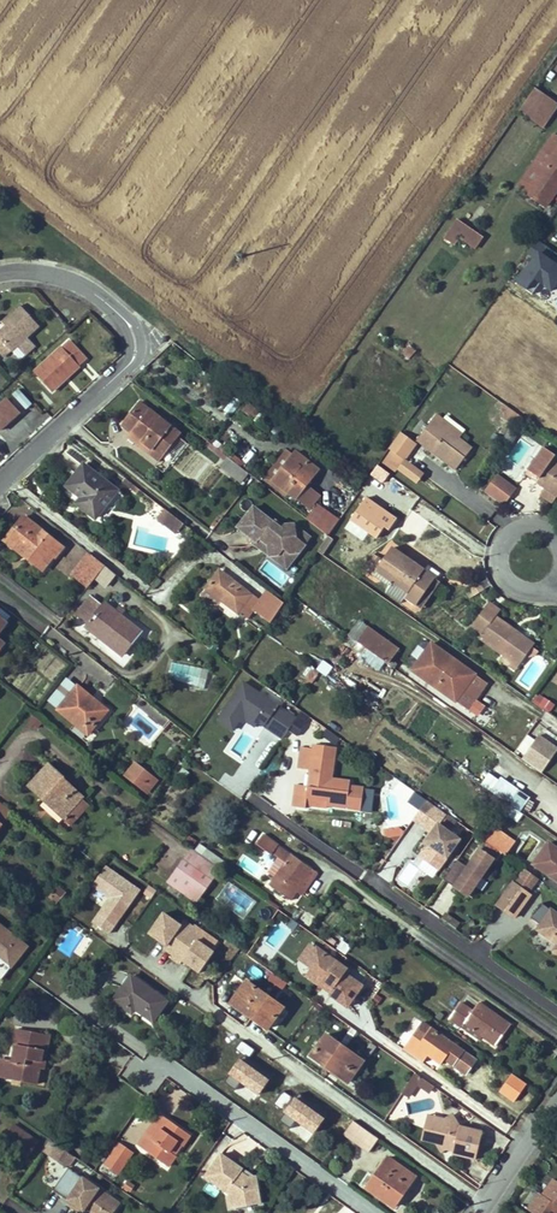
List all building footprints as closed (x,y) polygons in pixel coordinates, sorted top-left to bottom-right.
[(535,89),(520,111),(543,128),(556,108),(556,105),(535,89)] [(517,187),(546,207),(556,191),(556,137),(554,134),(517,187)] [(483,237),(458,220),(445,239),(455,245),(460,238),(475,249),(483,237)] [(551,292),(556,284),(556,255),(535,240),(526,253),(531,257),(514,281),(531,293),(538,283),(551,292)] [(8,323),(4,327),(0,331),(0,353),(4,358),(17,347),(25,355),(33,348),(25,339),(38,327),(19,306),(5,320),(8,323)] [(76,365),(79,368),(87,361),(70,342),(36,373),(53,391),(66,380),(63,377),(76,365)] [(63,377),(66,380),(79,368),(76,365),(63,377)] [(23,410),(30,405),(19,387),(11,392),(23,410)] [(1,432),(19,414),(6,400),(0,406),(0,431),(1,432)] [(257,420),(262,413),(258,410),(249,402),(244,409),(257,420)] [(157,445),(166,453),(180,435),(139,403),(122,424),(132,432),(154,449),(157,445)] [(506,413),(510,408),(505,405),(501,410),(506,413)] [(503,417),(512,424),(519,414),(510,408),(506,413),(503,417)] [(447,418),(441,424),(460,440),(465,433),(447,418)] [(456,471),(472,449),(460,440),(434,419),(417,440),(456,471)] [(157,445),(154,449),(132,432),(128,437),(160,461),(166,453),(157,445)] [(401,432),(390,449),(405,460),(406,460),(417,444),(401,432)] [(541,495),(553,504),(556,499),(556,463),(554,461),(556,456),(545,448),(526,474),(545,489),(541,495)] [(289,494),(274,481),(295,455),(289,450),(265,480),(286,497),(289,494)] [(405,460),(392,451),(384,462),(397,471),(398,469),(416,482),(423,473),(406,460),(405,460)] [(274,481),(289,494),(296,499),(307,486),(319,471),(296,453),(295,455),(274,481)] [(232,477),(240,467),(227,457),(220,467),(232,477)] [(89,504),(85,510),(96,518),(117,491),(84,465),(67,487),(82,498),(89,504)] [(241,484),(249,474),(240,467),(232,477),(241,484)] [(496,475),(484,492),(503,506),(515,490),(496,475)] [(133,491),(136,487),(125,479),(123,483),(133,491)] [(307,486),(296,499),(308,509),(319,495),(307,486)] [(85,510),(89,504),(82,498),(77,504),(85,510)] [(365,499),(361,505),(393,525),(396,521),(365,499)] [(307,520),(328,537),(340,520),(317,505),(307,520)] [(388,531),(393,525),(361,505),(350,521),(376,539),(384,529),(388,531)] [(295,539),(295,527),(294,527),(285,527),(283,530),(254,508),(238,528),(259,544),(262,539),(271,546),(272,557),(281,556),(285,551),(290,555),(301,554),(306,546),(295,539)] [(165,526),(172,516),(165,511),(158,520),(165,526)] [(177,535),(184,526),(172,516),(165,526),(177,535)] [(65,548),(26,517),(9,538),(28,554),(25,557),(43,571),(54,557),(56,558),(65,548)] [(306,546),(311,540),(295,527),(295,539),(306,546)] [(9,538),(6,542),(25,557),(28,554),(9,538)] [(328,538),(318,553),(322,556),(333,541),(328,538)] [(259,544),(257,546),(272,557),(271,546),(262,539),(259,544)] [(379,559),(368,573),(388,588),(384,594),(400,605),(404,599),(415,607),(418,602),(424,606),(432,594),(426,590),(433,580),(434,574),(428,569),(423,572),(391,549),(383,562),(379,559)] [(281,556),(272,557),(290,570),(301,554),(290,555),(285,551),(281,556)] [(87,590),(95,581),(106,567),(90,553),(81,564),(85,567),(74,580),(87,590)] [(368,573),(379,559),(372,554),(362,569),(368,573)] [(85,567),(81,564),(70,577),(74,580),(85,567)] [(105,588),(116,574),(106,567),(95,581),(105,588)] [(241,609),(250,596),(220,572),(206,588),(222,600),(238,613),(241,609)] [(432,594),(439,585),(433,580),(426,590),(432,594)] [(484,591),(481,584),(471,590),(474,597),(484,591)] [(222,600),(206,588),(201,595),(214,605),(218,605),(222,600)] [(259,603),(253,611),(270,624),(283,604),(268,591),(259,603)] [(253,611),(259,603),(250,596),(241,609),(250,614),(253,611)] [(104,607),(92,598),(78,616),(90,625),(88,628),(123,656),(141,633),(106,604),(104,607)] [(418,602),(415,607),(420,611),(424,606),(418,602)] [(487,606),(498,614),(500,611),(489,603),(487,606)] [(535,645),(495,617),(498,614),(487,606),(471,627),(482,635),(479,640),(502,657),(518,668),(525,658),(527,660),(534,657),(537,653),(532,649),(535,645)] [(359,622),(348,638),(394,670),(398,664),(391,660),(399,650),(359,622)] [(475,676),(432,645),(412,672),(456,703),(475,676)] [(499,661),(515,672),(518,668),(502,657),(499,661)] [(167,680),(205,687),(209,669),(171,662),(167,680)] [(311,665),(303,676),(312,682),(320,671),(311,665)] [(475,676),(456,703),(467,711),(486,684),(475,676)] [(79,688),(66,677),(47,702),(59,711),(79,688)] [(88,735),(107,712),(79,688),(59,711),(88,735)] [(537,693),(531,703),(549,713),(555,703),(537,693)] [(296,719),(302,711),(286,700),(275,715),(284,721),(279,728),(286,733),(296,719)] [(295,740),(305,725),(296,719),(286,733),(295,740)] [(337,744),(341,739),(326,729),(323,734),(337,744)] [(529,730),(514,753),(542,772),(556,749),(556,748),(529,730)] [(267,742),(264,747),(269,750),(272,745),(267,742)] [(354,801),(356,788),(350,786),(349,788),(330,785),(332,779),(334,760),(313,758),(314,750),(301,748),(298,768),(311,770),(309,787),(297,785),(294,807),(306,809),(307,802),(307,796),(328,798),(327,805),(347,807),(348,800),(354,801)] [(61,819),(64,821),(70,813),(84,798),(64,780),(65,779),(49,764),(27,788),(44,802),(39,807),(57,824),(61,819)] [(154,782),(134,767),(127,776),(147,792),(154,782)] [(349,788),(350,786),(350,782),(332,779),(330,785),(349,788)] [(529,799),(505,783),(504,782),(495,795),(496,796),(507,804),(519,812),(529,799)] [(307,796),(307,802),(327,805),(328,798),(307,796)] [(445,813),(425,799),(414,816),(433,829),(424,841),(429,845),(421,856),(439,869),(460,839),(438,823),(445,813)] [(12,812),(0,803),(0,824),(2,825),(12,812)] [(519,812),(507,804),(502,811),(517,822),(522,814),(519,812)] [(70,826),(77,819),(70,813),(64,821),(70,826)] [(481,840),(505,856),(514,843),(491,826),(481,840)] [(556,864),(556,849),(548,843),(533,864),(549,875),(556,864)] [(300,889),(307,878),(313,882),(318,875),(277,846),(272,854),(286,863),(270,886),(291,901),(300,889)] [(456,861),(443,880),(467,897),(493,860),(479,850),(467,867),(456,861)] [(184,861),(168,883),(197,904),(213,882),(184,861)] [(388,881),(397,869),(385,861),(377,873),(388,881)] [(106,866),(85,896),(101,906),(90,922),(109,935),(140,888),(106,866)] [(536,887),(520,875),(499,906),(514,918),(536,887)] [(307,878),(300,889),(306,893),(313,882),(307,878)] [(65,894),(59,889),(50,898),(57,904),(65,894)] [(532,919),(541,925),(551,912),(543,905),(532,919)] [(551,912),(541,925),(538,930),(556,944),(556,916),(551,912)] [(444,913),(440,922),(456,929),(460,921),(444,913)] [(210,959),(225,939),(203,924),(192,940),(204,949),(201,953),(210,959)] [(0,926),(0,961),(10,969),(27,947),(0,926)] [(56,949),(70,957),(83,936),(69,927),(56,949)] [(345,974),(347,970),(317,949),(305,965),(311,970),(324,979),(322,982),(329,987),(327,991),(331,993),(329,995),(347,1007),(362,986),(345,974)] [(306,976),(327,991),(329,987),(322,982),(324,979),(311,970),(306,976)] [(270,971),(265,978),(281,989),(285,982),(270,971)] [(130,1007),(135,1010),(152,1023),(167,1002),(131,977),(113,1001),(127,1011),(130,1007)] [(283,1008),(247,982),(239,993),(242,995),(235,1006),(267,1030),(283,1008)] [(239,993),(231,1004),(235,1006),(242,995),(239,993)] [(464,1024),(482,1037),(495,1046),(510,1026),(479,1003),(473,1012),(460,1004),(449,1019),(462,1028),(464,1024)] [(421,1044),(423,1041),(423,1040),(431,1030),(422,1023),(412,1037),(421,1044)] [(464,1024),(462,1028),(480,1041),(482,1037),(464,1024)] [(40,1052),(46,1053),(49,1036),(16,1030),(13,1046),(16,1047),(13,1063),(0,1061),(0,1078),(34,1085),(37,1069),(40,1052)] [(431,1030),(423,1040),(423,1041),(439,1052),(437,1055),(465,1075),(475,1061),(431,1030)] [(310,1057),(344,1081),(351,1071),(354,1072),(362,1061),(326,1036),(310,1057)] [(240,1041),(235,1050),(250,1057),(254,1047),(240,1041)] [(369,1058),(376,1047),(370,1042),(362,1054),(369,1058)] [(40,1052),(37,1069),(42,1070),(46,1053),(40,1052)] [(344,1081),(347,1083),(354,1072),(351,1071),(344,1081)] [(204,1082),(221,1095),(233,1076),(227,1072),(221,1081),(210,1074),(204,1082)] [(435,1088),(416,1075),(403,1095),(409,1099),(419,1085),(431,1094),(435,1088)] [(151,1100),(171,1115),(187,1094),(167,1079),(151,1100)] [(281,1091),(275,1105),(284,1109),(290,1095),(281,1091)] [(307,1143),(325,1116),(294,1095),(282,1112),(295,1121),(289,1130),(307,1143)] [(176,1141),(183,1146),(190,1136),(159,1115),(149,1129),(156,1135),(145,1151),(168,1167),(176,1156),(169,1152),(176,1141)] [(435,1143),(428,1130),(444,1121),(428,1116),(421,1140),(435,1143)] [(459,1127),(453,1116),(444,1121),(428,1130),(435,1143),(440,1153),(450,1148),(454,1149),(452,1154),(475,1160),(482,1134),(459,1127)] [(369,1153),(379,1140),(353,1121),(343,1134),(369,1153)] [(37,1143),(13,1126),(7,1134),(13,1138),(8,1145),(27,1158),(37,1143)] [(156,1135),(149,1129),(137,1146),(145,1151),(156,1135)] [(7,1134),(2,1142),(8,1145),(13,1138),(7,1134)] [(169,1152),(176,1156),(183,1146),(176,1141),(169,1152)] [(68,1153),(57,1145),(50,1155),(61,1162),(68,1153)] [(132,1154),(119,1145),(105,1164),(118,1174),(132,1154)] [(68,1153),(61,1162),(66,1166),(72,1156),(68,1153)] [(252,1207),(250,1192),(255,1191),(253,1178),(246,1180),(239,1174),(241,1171),(219,1155),(203,1178),(227,1195),(225,1199),(227,1211),(252,1207)] [(401,1193),(404,1195),(415,1178),(388,1158),(366,1188),(391,1206),(401,1193)] [(60,1196),(76,1173),(68,1168),(53,1190),(60,1196)] [(119,1203),(76,1173),(60,1196),(73,1205),(72,1208),(79,1212),(112,1212),(119,1203)] [(539,1191),(556,1203),(556,1180),(550,1175),(539,1191)] [(128,1181),(124,1187),(131,1191),(135,1186),(128,1181)] [(536,1212),(556,1212),(556,1203),(539,1191),(536,1188),(525,1205),(536,1212)] [(401,1193),(391,1206),(394,1208),(404,1195),(401,1193)]
